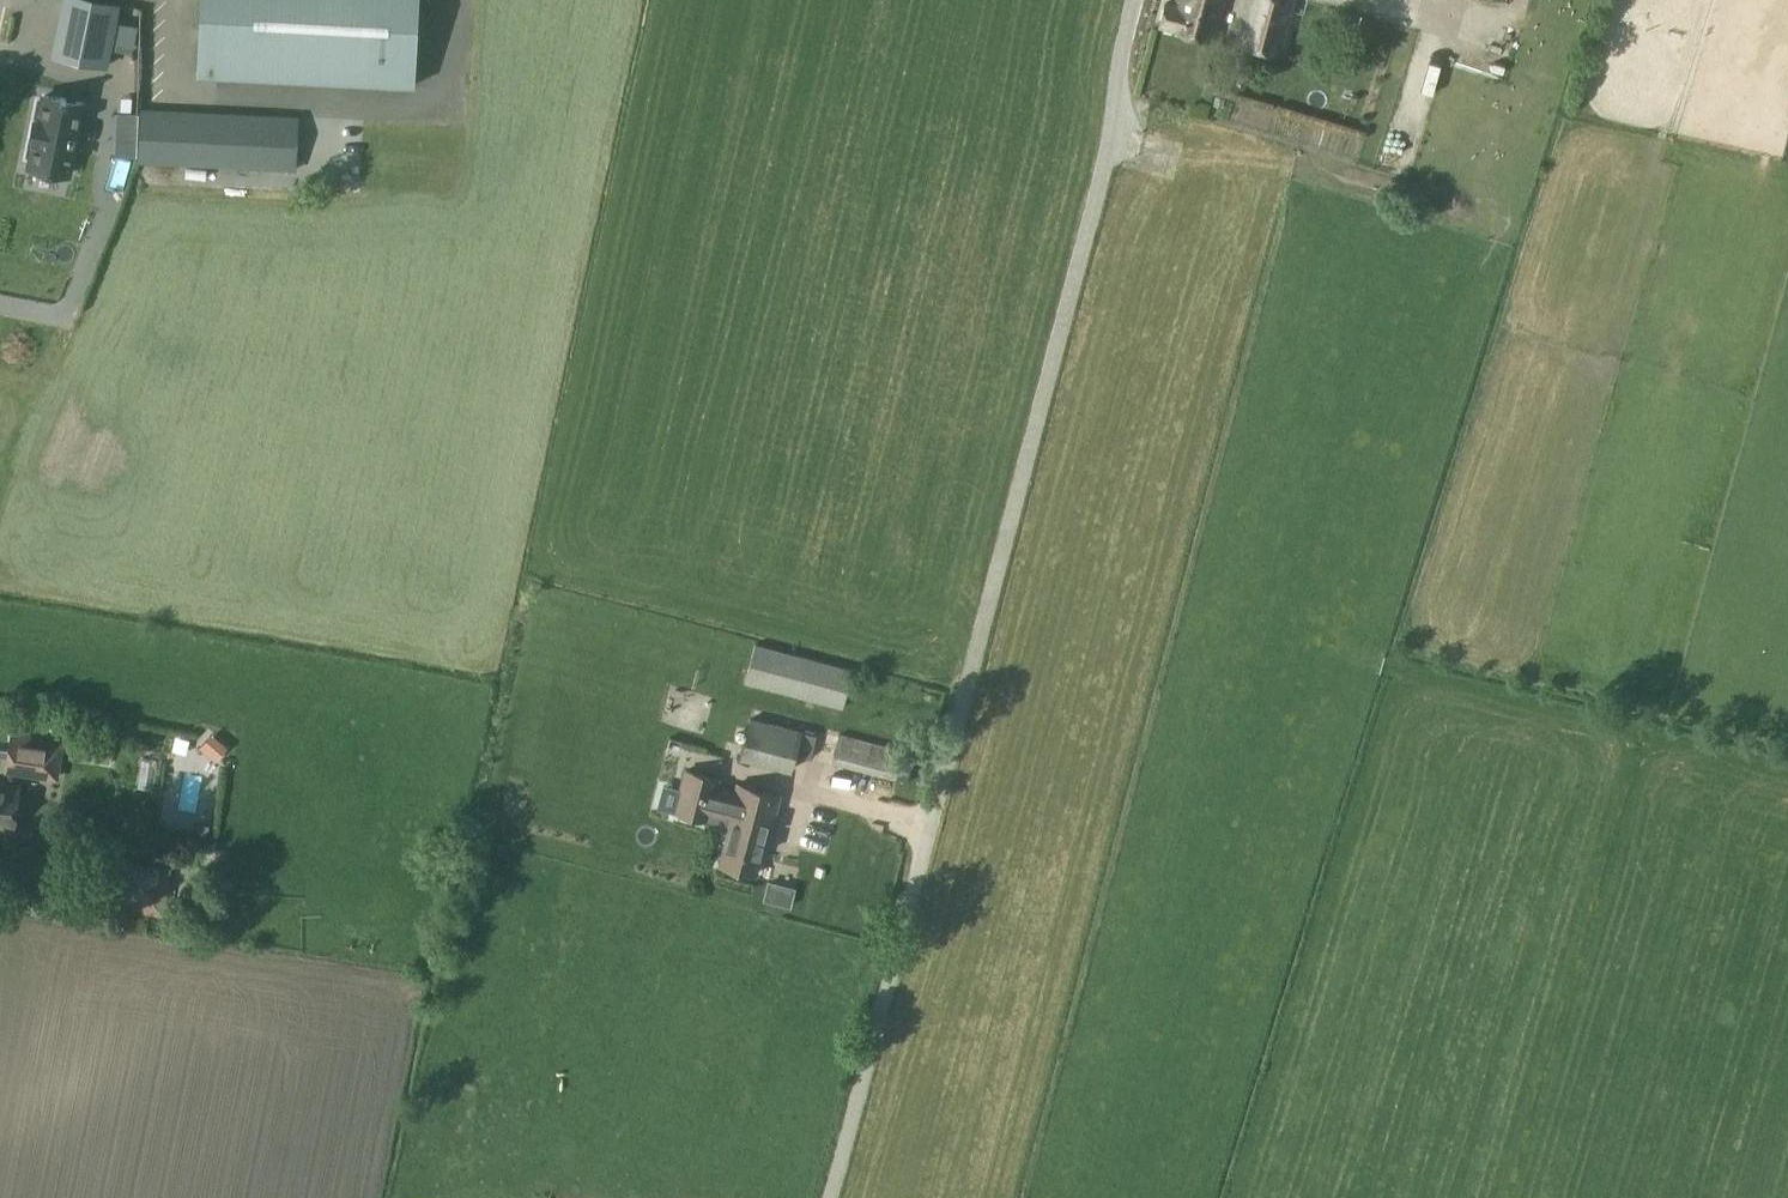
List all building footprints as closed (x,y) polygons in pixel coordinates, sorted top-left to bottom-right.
[(119,4),(98,0),(67,0),(57,54),(107,64),(119,4)] [(224,3),(201,2),(197,73),(413,84),(413,83),(391,81),(395,0),(224,0),(224,3)] [(1165,6),(1160,23),(1213,38),(1223,0),(1177,0),(1174,8),(1165,6)] [(1281,55),(1297,0),(1246,0),(1234,42),(1281,55)] [(34,120),(30,140),(34,140),(29,166),(46,169),(45,171),(51,172),(51,170),(68,174),(82,103),(65,100),(66,98),(60,97),(60,99),(43,95),(38,121),(34,120)] [(297,113),(139,108),(136,161),(295,169),(297,113)] [(743,681),(843,708),(854,667),(755,642),(743,681)] [(749,715),(740,756),(794,770),(797,753),(804,730),(749,715)] [(183,761),(190,736),(135,722),(130,745),(143,749),(135,781),(151,785),(159,755),(183,761)] [(895,778),(903,748),(841,733),(842,730),(826,727),(821,751),(834,755),(832,762),(895,778)] [(2,767),(53,775),(59,739),(8,731),(2,767)] [(769,839),(781,794),(687,768),(676,809),(726,823),(724,829),(729,830),(720,862),(756,872),(765,837),(769,839)] [(12,830),(19,784),(0,781),(0,828),(12,830)] [(110,903),(142,905),(143,867),(112,866),(110,903)]
